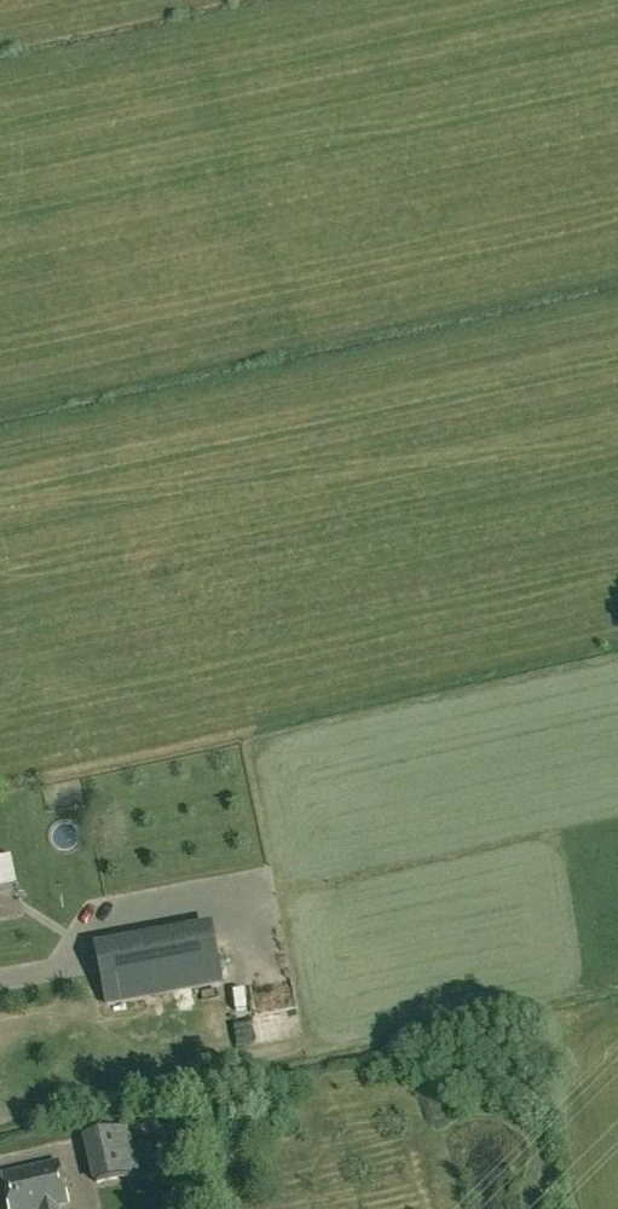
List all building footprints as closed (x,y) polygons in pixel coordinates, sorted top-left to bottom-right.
[(100,998),(218,981),(212,942),(202,943),(199,915),(91,930),(100,998)] [(139,1174),(136,1159),(90,1169),(93,1183),(139,1174)] [(58,1205),(67,1203),(58,1163),(3,1175),(10,1208),(59,1208),(58,1205)]
